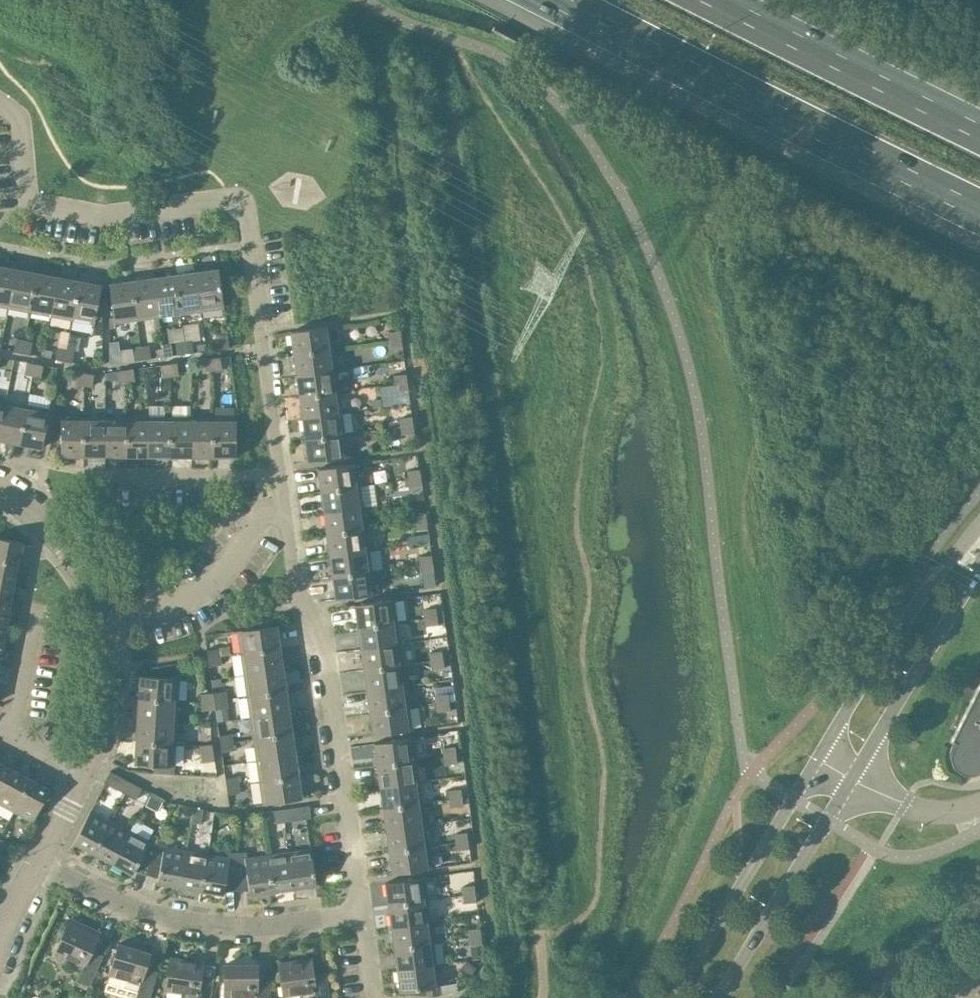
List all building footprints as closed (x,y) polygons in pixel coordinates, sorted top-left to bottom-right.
[(8,307),(15,269),(0,266),(0,306),(8,307)] [(8,307),(29,311),(37,273),(15,269),(8,307)] [(196,272),(201,311),(224,307),(218,269),(196,272)] [(174,275),(180,313),(201,311),(196,272),(174,275)] [(29,311),(51,315),(58,277),(37,273),(29,311)] [(153,278),(158,316),(180,313),(174,275),(153,278)] [(51,315),(72,319),(79,281),(58,277),(51,315)] [(132,281),(137,319),(158,316),(153,278),(132,281)] [(72,319),(94,323),(101,285),(79,281),(72,319)] [(109,284),(114,322),(137,319),(132,281),(109,284)] [(291,331),(294,354),(332,348),(329,326),(291,331)] [(388,332),(389,340),(401,339),(400,330),(388,332)] [(219,336),(221,348),(229,347),(227,335),(219,336)] [(13,351),(22,353),(24,341),(15,339),(13,351)] [(389,340),(391,349),(402,347),(401,339),(389,340)] [(184,341),(185,353),(193,352),(192,340),(184,341)] [(22,353),(30,354),(32,342),(24,341),(22,353)] [(175,342),(177,354),(185,353),(184,341),(175,342)] [(141,347),(142,359),(151,358),(149,346),(141,347)] [(56,359),(64,360),(66,349),(58,347),(56,359)] [(132,348),(134,360),(142,359),(141,347),(132,348)] [(294,354),(297,375),(335,370),(332,348),(294,354)] [(64,360),(72,362),(74,350),(66,349),(64,360)] [(212,357),(213,369),(222,368),(220,356),(212,357)] [(203,359),(205,371),(213,369),(212,357),(203,359)] [(25,374),(33,375),(35,363),(27,362),(25,374)] [(169,363),(170,375),(179,374),(177,362),(169,363)] [(33,375),(41,377),(43,365),(35,363),(33,375)] [(160,365),(162,376),(170,375),(169,363),(160,365)] [(125,369),(127,381),(135,380),(134,368),(125,369)] [(117,370),(119,382),(127,381),(125,369),(117,370)] [(297,375),(300,396),(338,391),(335,370),(297,375)] [(75,383),(84,384),(86,373),(78,371),(75,383)] [(84,384),(92,386),(94,374),(86,373),(84,384)] [(394,375),(395,383),(407,382),(406,373),(394,375)] [(395,383),(397,392),(408,390),(407,382),(395,383)] [(300,396),(303,418),(341,413),(338,391),(300,396)] [(20,443),(27,405),(6,401),(0,432),(0,439),(20,443)] [(20,443),(42,447),(49,409),(27,405),(20,443)] [(303,418),(306,439),(344,434),(341,413),(303,418)] [(61,455),(83,455),(84,417),(61,416),(61,455)] [(400,418),(401,426),(413,424),(412,416),(400,418)] [(83,455),(105,456),(105,417),(84,417),(83,455)] [(105,456),(127,456),(127,417),(105,417),(105,456)] [(127,456),(148,456),(148,417),(127,417),(127,456)] [(148,456),(170,456),(170,417),(148,417),(148,456)] [(170,456),(191,456),(192,417),(170,417),(170,456)] [(191,456),(213,456),(213,417),(192,417),(191,456)] [(213,456),(236,456),(236,418),(213,417),(213,456)] [(401,426),(402,434),(414,433),(413,424),(401,426)] [(306,439),(309,462),(347,456),(344,434),(306,439)] [(318,469),(321,491),(360,486),(356,463),(318,469)] [(407,470),(409,479),(420,477),(419,469),(407,470)] [(409,479),(410,487),(422,485),(420,477),(409,479)] [(321,491),(324,512),(362,507),(360,486),(321,491)] [(324,512),(327,534),(365,528),(362,507),(324,512)] [(413,513),(415,521),(426,520),(425,512),(413,513)] [(415,521),(416,530),(428,528),(426,520),(415,521)] [(327,534),(330,555),(368,550),(365,528),(327,534)] [(18,563),(22,542),(0,538),(0,560),(18,563)] [(330,555),(333,577),(371,571),(368,550),(330,555)] [(419,556),(421,564),(432,563),(431,554),(419,556)] [(14,583),(18,563),(0,560),(0,581),(14,583)] [(421,564),(422,573),(434,571),(432,563),(421,564)] [(333,577),(336,599),(375,594),(371,571),(333,577)] [(10,603),(14,583),(0,581),(0,602),(10,603)] [(355,604),(358,627),(396,622),(393,599),(355,604)] [(6,623),(10,603),(0,602),(0,622),(6,623)] [(424,609),(425,617),(437,616),(436,607),(424,609)] [(425,617),(426,626),(438,624),(437,616),(425,617)] [(358,627),(361,648),(399,643),(396,622),(358,627)] [(238,631),(241,653),(279,647),(276,625),(238,631)] [(361,648),(364,670),(402,664),(399,643),(361,648)] [(241,653),(244,674),(283,669),(279,647),(241,653)] [(207,650),(208,658),(220,656),(218,648),(207,650)] [(430,652),(431,660),(443,659),(442,650),(430,652)] [(208,658),(209,666),(221,665),(220,656),(208,658)] [(431,660),(432,669),(444,667),(443,659),(431,660)] [(364,670),(367,691),(405,686),(402,664),(364,670)] [(244,674),(247,696),(286,690),(283,669),(244,674)] [(139,698),(177,700),(179,678),(140,676),(139,698)] [(952,746),(951,747),(951,749),(950,751),(950,752),(950,754),(950,755),(950,757),(950,759),(951,760),(951,762),(952,763),(953,765),(953,766),(954,767),(957,769),(960,771),(961,772),(963,772),(966,773),(969,773),(972,773),(975,772),(979,770),(979,681),(968,705),(951,739),(955,740),(952,746)] [(367,691),(370,712),(408,707),(405,686),(367,691)] [(247,696),(250,717),(289,712),(286,690),(247,696)] [(213,692),(214,701),(226,699),(225,691),(213,692)] [(201,694),(202,702),(214,701),(213,692),(201,694)] [(436,695),(437,703),(449,702),(448,693),(436,695)] [(137,720),(176,722),(177,700),(139,698),(137,720)] [(214,701),(215,709),(227,707),(226,699),(214,701)] [(202,702),(203,711),(215,709),(214,701),(202,702)] [(437,703),(438,711),(450,710),(449,702),(437,703)] [(370,712),(373,735),(411,730),(408,707),(370,712)] [(250,717),(253,738),(292,733),(289,712),(250,717)] [(136,741),(175,744),(176,722),(137,720),(136,741)] [(219,735),(220,743),(232,742),(231,733),(219,735)] [(253,738),(256,760),(295,754),(292,733),(253,738)] [(374,743),(377,765),(416,760),(413,738),(374,743)] [(135,764),(173,766),(175,744),(136,741),(135,764)] [(220,743),(221,752),(233,750),(232,742),(220,743)] [(200,745),(201,754),(213,752),(212,744),(200,745)] [(443,748),(444,756),(456,754),(455,746),(443,748)] [(201,754),(203,762),(215,760),(213,752),(201,754)] [(256,760),(260,781),(298,776),(295,754),(256,760)] [(444,756),(445,764),(457,763),(456,754),(444,756)] [(377,765),(380,787),(419,781),(416,760),(377,765)] [(13,769),(0,762),(0,793),(13,769)] [(14,811),(31,779),(13,769),(0,793),(0,804),(14,811)] [(104,782),(127,795),(133,783),(110,771),(104,782)] [(226,786),(238,784),(237,776),(225,778),(226,786)] [(260,781),(263,804),(301,798),(298,776),(260,781)] [(14,811),(32,821),(50,789),(31,779),(14,811)] [(380,787),(383,808),(422,803),(419,781),(380,787)] [(127,795),(136,799),(142,788),(133,783),(127,795)] [(226,786),(228,794),(239,793),(238,784),(226,786)] [(449,790),(450,799),(462,797),(461,789),(449,790)] [(450,799),(451,807),(463,805),(462,797),(450,799)] [(383,808),(386,830),(425,824),(422,803),(383,808)] [(283,809),(284,822),(311,818),(309,805),(283,809)] [(191,821),(200,823),(203,809),(194,807),(191,821)] [(273,810),(275,823),(284,822),(283,809),(273,810)] [(74,842),(94,853),(111,820),(91,810),(74,842)] [(94,853),(113,863),(130,831),(111,820),(94,853)] [(386,830),(389,851),(428,846),(425,824),(386,830)] [(135,870),(146,874),(159,838),(150,835),(148,840),(130,831),(113,863),(133,873),(135,870)] [(455,833),(456,842),(468,840),(467,832),(455,833)] [(157,882),(180,886),(186,850),(166,847),(167,841),(159,838),(146,874),(158,878),(157,882)] [(456,842),(457,850),(469,848),(468,840),(456,842)] [(389,851),(392,873),(431,868),(428,846),(389,851)] [(289,852),(294,888),(316,885),(311,849),(289,852)] [(180,886),(201,890),(207,854),(186,850),(180,886)] [(224,890),(237,890),(237,852),(228,852),(227,858),(207,854),(201,890),(223,894),(224,890)] [(249,890),(250,894),(272,891),(267,855),(247,858),(246,852),(237,852),(237,890),(249,890)] [(267,855),(272,891),(294,888),(289,852),(267,855)] [(388,905),(427,900),(424,877),(385,882),(388,905)] [(462,886),(463,895),(475,893),(474,885),(462,886)] [(463,895),(465,903),(476,901),(475,893),(463,895)] [(391,926),(430,921),(427,900),(388,905),(391,926)] [(394,947),(433,942),(430,921),(391,926),(394,947)] [(77,980),(90,985),(103,955),(92,950),(99,935),(68,922),(54,952),(69,959),(66,966),(80,972),(77,980)] [(468,929),(469,937),(481,936),(480,928),(468,929)] [(469,937),(471,946),(482,944),(481,936),(469,937)] [(397,969),(436,964),(433,942),(394,947),(397,969)] [(158,971),(146,968),(150,952),(118,943),(109,975),(124,980),(122,987),(137,992),(135,997),(150,997),(158,971)] [(213,980),(201,978),(204,962),(170,957),(166,990),(182,993),(181,997),(211,997),(213,980)] [(326,972),(314,974),(311,958),(278,963),(283,996),(299,994),(300,997),(330,997),(326,972)] [(270,980),(258,980),(258,964),(224,964),(224,997),(240,997),(270,997),(270,980)] [(427,988),(428,996),(440,994),(436,964),(397,969),(400,992),(427,988)]
